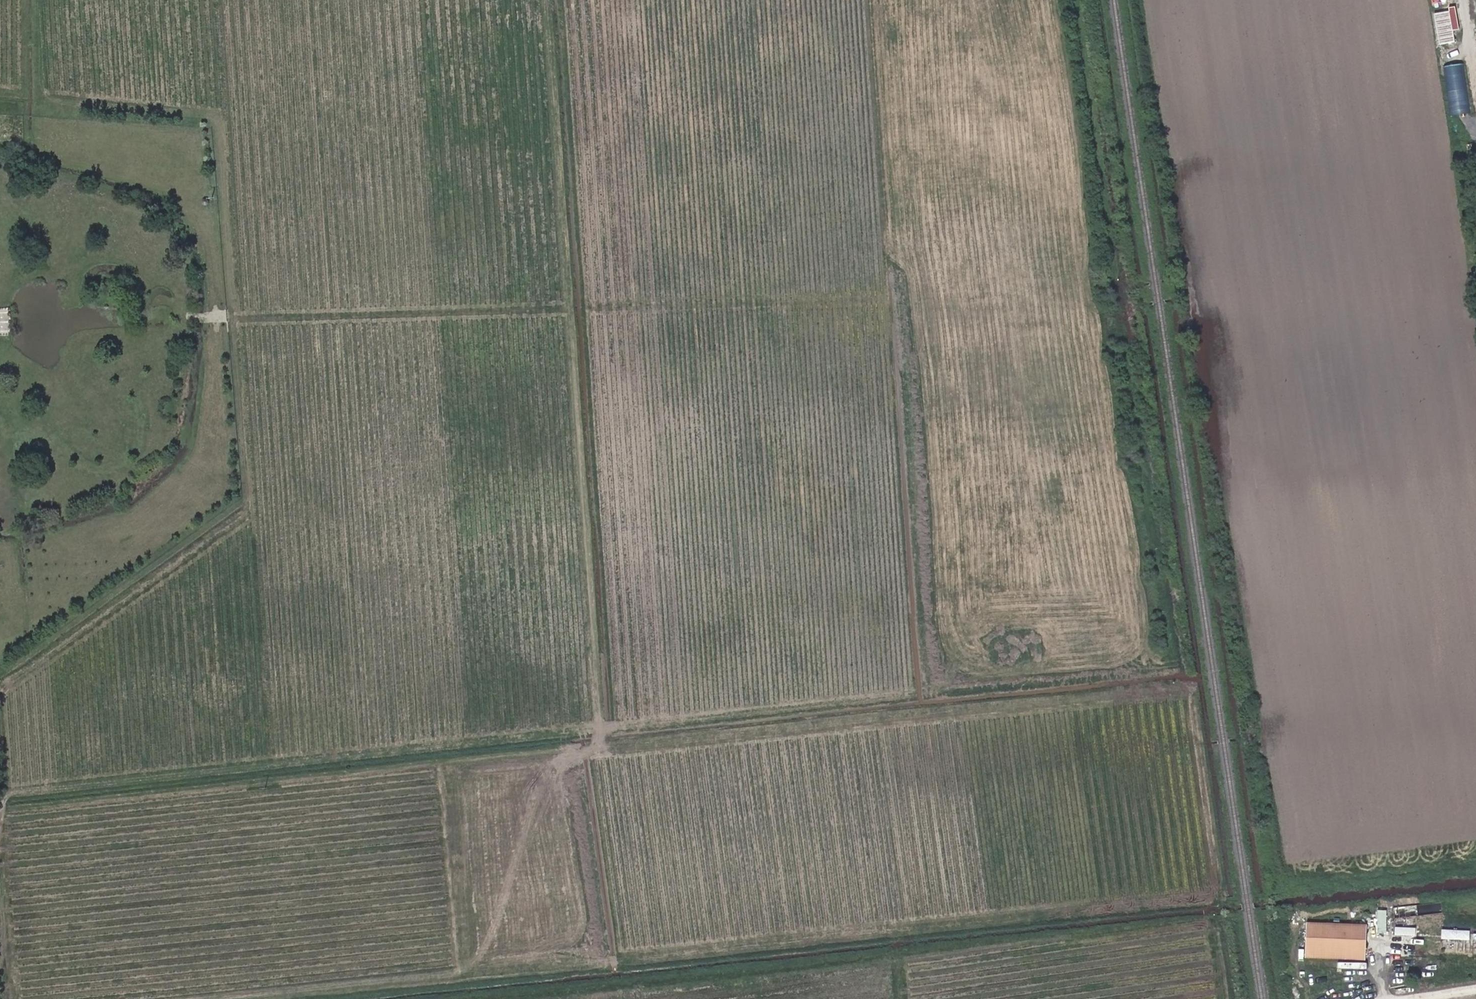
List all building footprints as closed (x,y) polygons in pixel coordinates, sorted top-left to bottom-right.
[(1437,10),(1440,42),(1457,41),(1456,29),(1459,29),(1458,8),(1437,10)] [(1470,115),(1461,66),(1442,69),(1451,119),(1470,115)] [(1366,925),(1307,923),(1306,957),(1365,959),(1366,925)] [(1443,927),(1441,952),(1475,954),(1475,929),(1443,927)]
